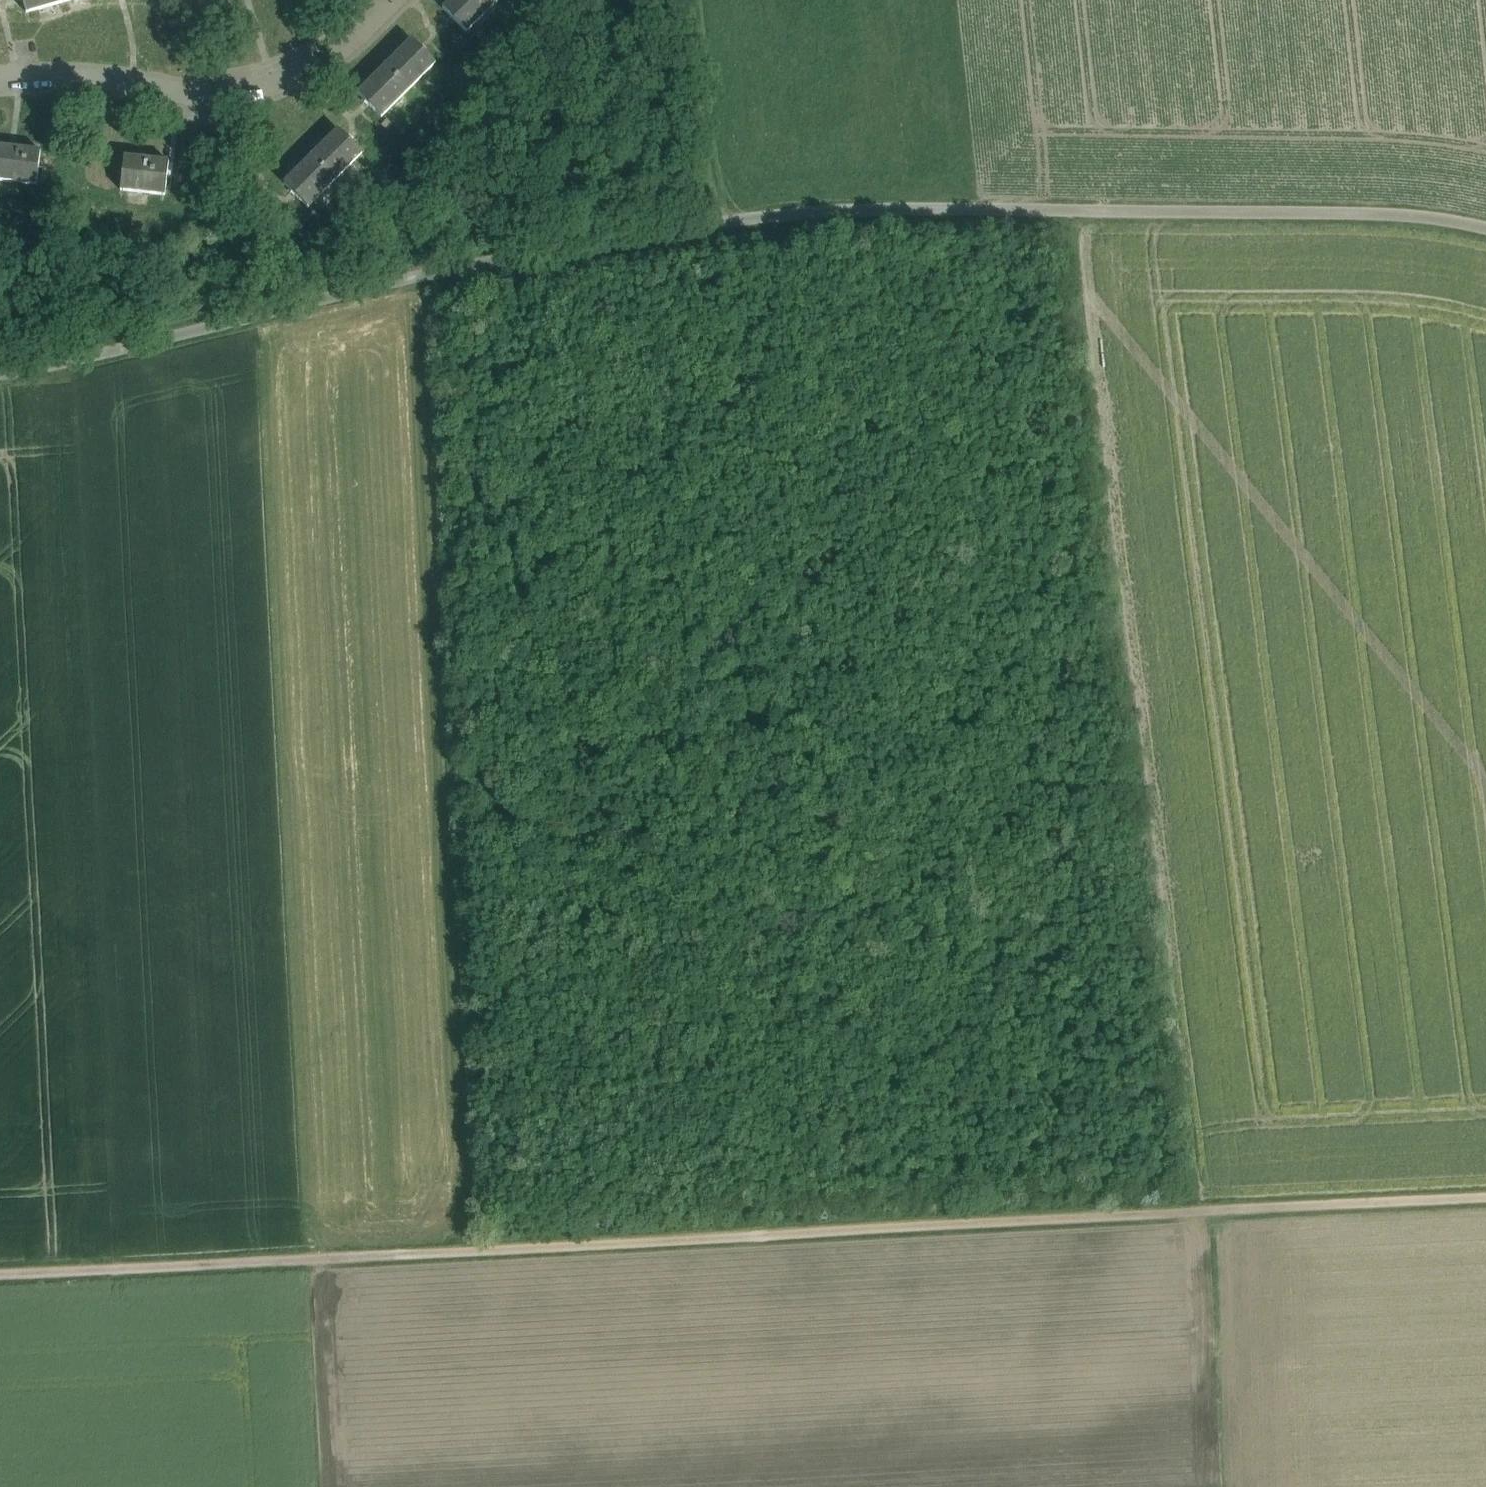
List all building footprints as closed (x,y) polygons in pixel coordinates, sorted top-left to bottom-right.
[(26,13),(73,0),(22,0),(26,13)] [(442,9),(466,33),(499,0),(451,0),(442,9)] [(411,40),(357,94),(381,118),(435,64),(411,40)] [(338,130),(283,184),(307,208),(362,154),(338,130)] [(197,137),(182,135),(178,163),(194,165),(197,137)] [(0,147),(0,181),(37,185),(40,152),(0,147)] [(169,162),(124,157),(120,191),(165,196),(169,162)]
